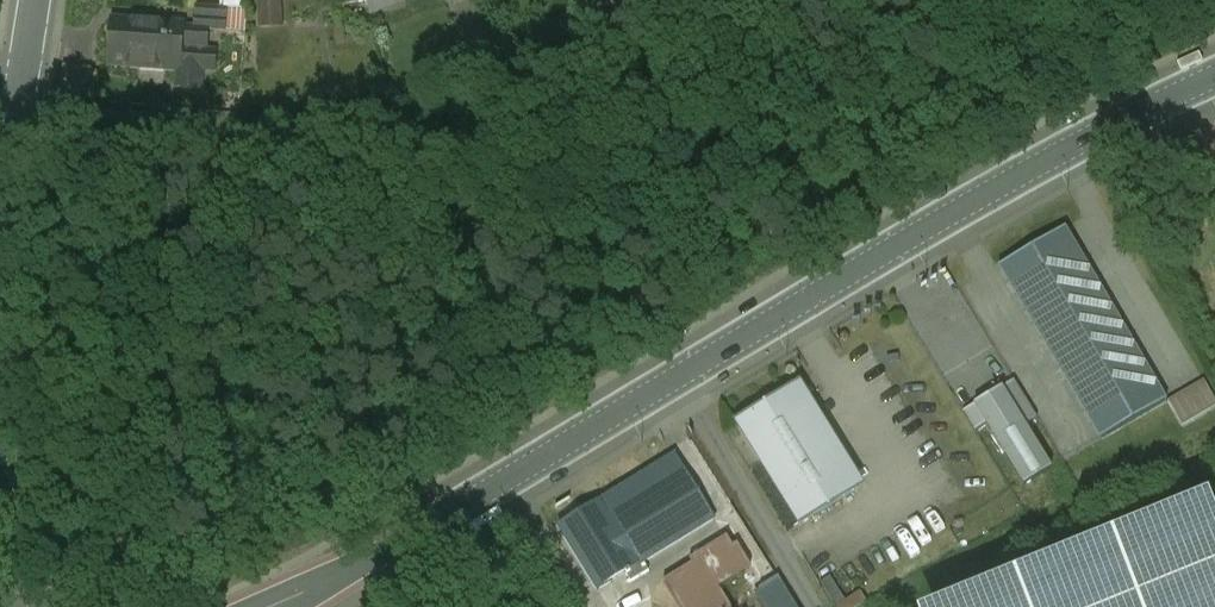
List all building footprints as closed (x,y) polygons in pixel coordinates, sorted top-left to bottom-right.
[(220,9),(227,9),(226,11),(240,11),(240,0),(220,0),(220,9)] [(370,14),(386,9),(383,0),(366,0),(370,14)] [(220,9),(197,7),(196,28),(207,29),(207,31),(215,32),(225,23),(226,11),(227,9),(220,9)] [(170,26),(112,22),(109,66),(168,70),(171,27),(170,26)] [(184,25),(170,24),(170,26),(171,27),(168,70),(178,71),(177,89),(202,91),(203,73),(204,73),(205,69),(212,62),(206,55),(207,31),(207,29),(196,28),(184,28),(184,25)] [(76,70),(64,68),(60,93),(72,95),(76,70)] [(1167,402),(1066,229),(999,267),(1047,349),(1101,441),(1150,412),(1150,413),(1167,402)] [(1187,424),(1214,408),(1214,388),(1209,378),(1173,398),(1187,424)] [(1016,382),(1003,389),(975,406),(963,414),(975,433),(987,426),(1025,488),(1052,471),(1025,427),(1037,420),(1016,382)] [(794,386),(735,422),(790,510),(799,525),(857,489),(794,386)] [(713,520),(673,455),(557,527),(597,591),(623,575),(630,585),(648,573),(642,563),(713,520)] [(950,606),(1214,606),(1214,517),(1208,501),(950,606)] [(799,525),(790,510),(777,519),(785,534),(799,525)] [(725,536),(688,559),(691,565),(662,582),(677,606),(730,606),(718,587),(751,567),(738,545),(733,549),(725,536)] [(778,575),(758,589),(769,606),(797,606),(778,575)]
